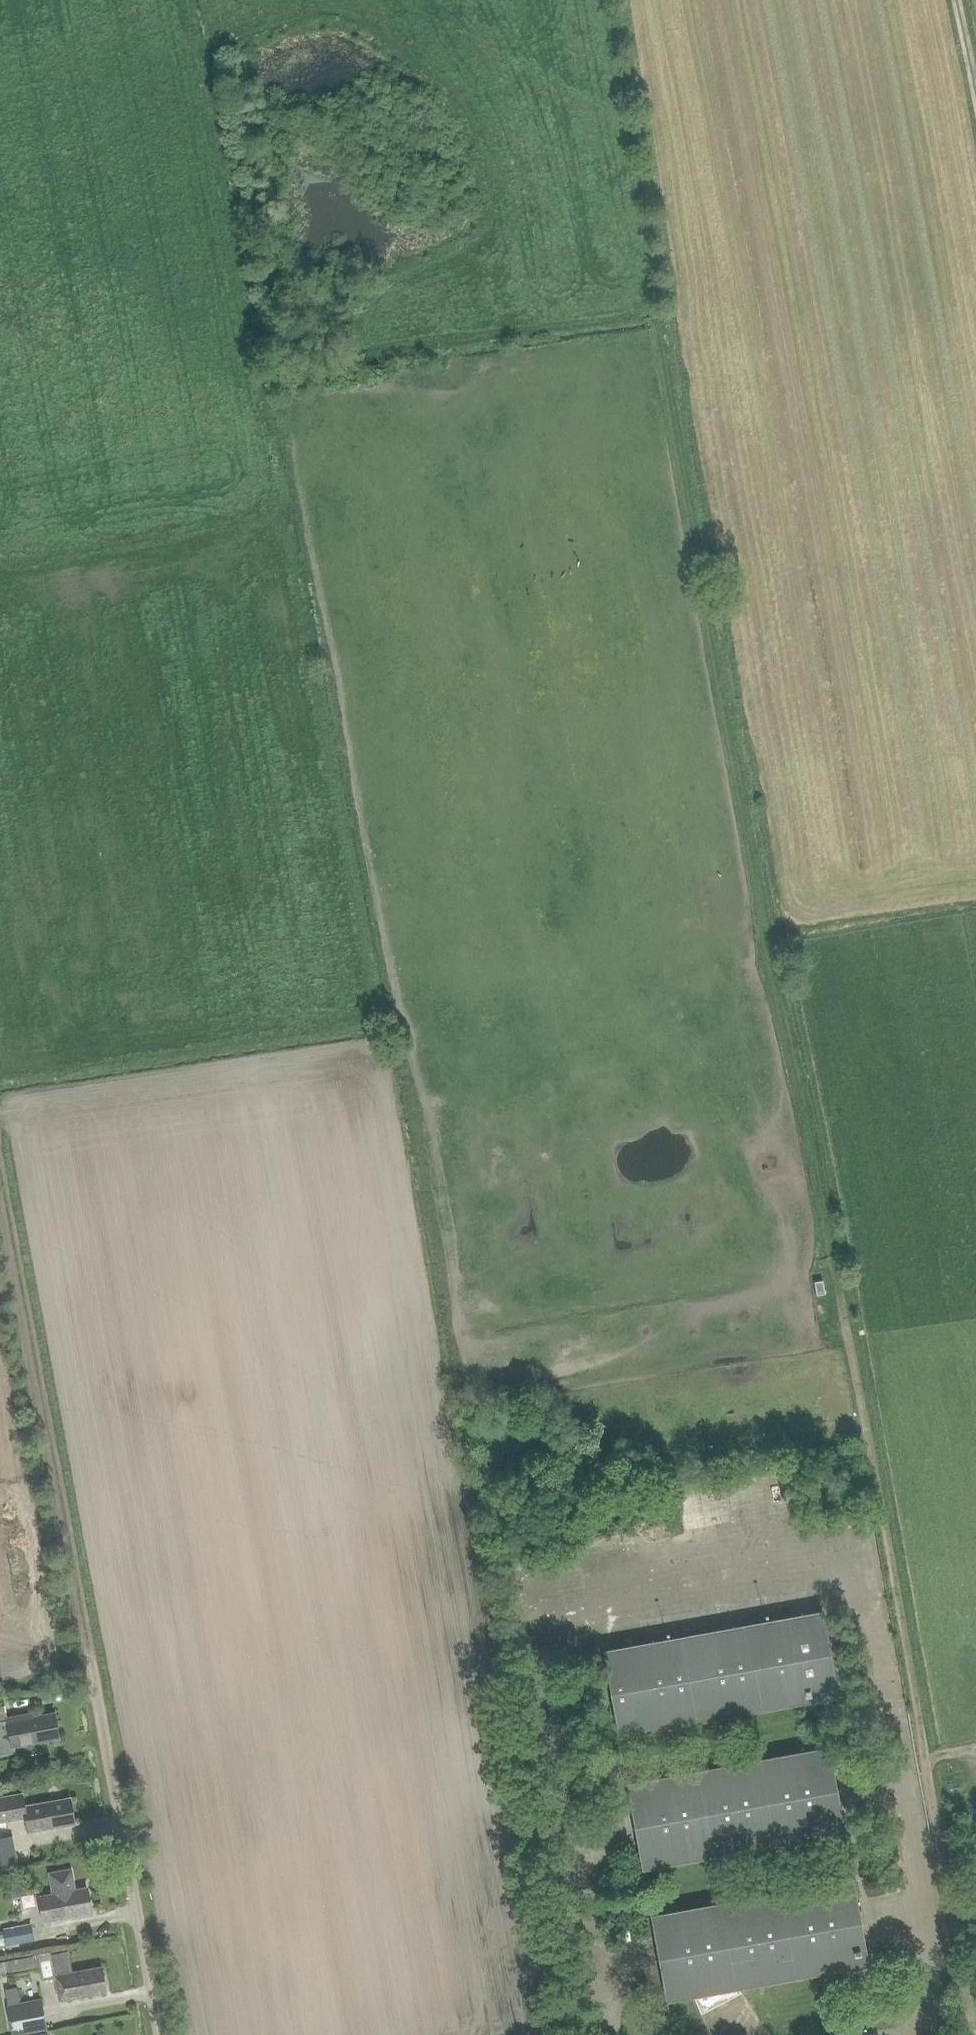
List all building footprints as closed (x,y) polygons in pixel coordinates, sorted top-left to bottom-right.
[(816,1296),(824,1294),(822,1281),(814,1283),(816,1296)] [(629,1466),(633,1480),(645,1477),(641,1463),(629,1466)] [(822,1611),(602,1651),(617,1737),(838,1697),(822,1611)] [(15,1754),(14,1747),(58,1738),(54,1712),(7,1721),(3,1697),(0,1698),(0,1757),(15,1754)] [(829,1747),(626,1783),(641,1868),(844,1832),(829,1747)] [(25,1806),(22,1792),(0,1796),(0,1821),(25,1817),(27,1832),(74,1823),(70,1798),(25,1806)] [(18,1865),(12,1835),(0,1837),(0,1868),(18,1865)] [(608,1866),(610,1878),(620,1876),(618,1865),(608,1866)] [(40,1896),(45,1921),(91,1912),(87,1887),(74,1889),(70,1870),(50,1874),(53,1893),(40,1896)] [(852,1878),(650,1916),(666,2002),(868,1965),(852,1878)] [(0,1929),(0,1942),(5,1941),(6,1946),(33,1941),(30,1924),(0,1929)] [(620,1931),(622,1942),(631,1940),(629,1929),(620,1931)] [(0,1963),(0,1977),(40,1969),(37,1955),(0,1963)] [(59,2001),(106,1992),(101,1966),(55,1975),(59,2001)] [(6,2005),(12,2034),(17,2034),(46,2030),(40,1999),(6,2005)]
